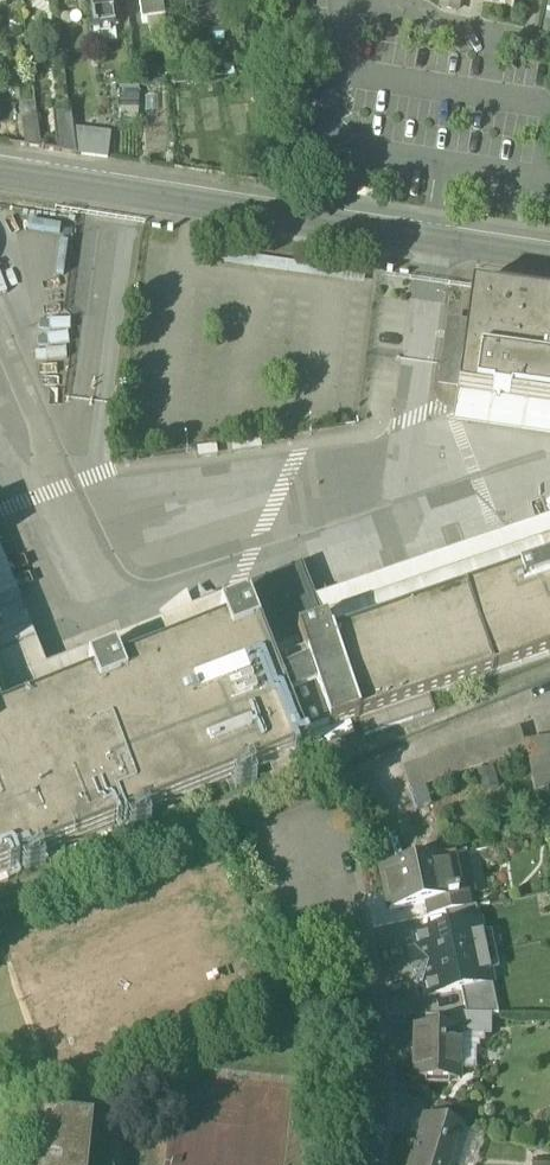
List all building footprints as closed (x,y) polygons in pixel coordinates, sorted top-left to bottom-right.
[(95,30),(115,27),(112,0),(91,0),(95,30)] [(161,0),(139,0),(143,24),(163,21),(161,0)] [(441,8),(456,11),(458,2),(461,3),(462,0),(443,0),(441,8)] [(514,8),(515,0),(477,0),(514,8)] [(238,55),(239,63),(267,58),(266,51),(238,55)] [(57,152),(76,156),(73,130),(71,114),(53,116),(57,152)] [(26,148),(40,149),(37,119),(22,121),(26,148)] [(76,156),(82,156),(85,132),(73,130),(76,156)] [(111,135),(85,132),(82,156),(108,160),(111,135)] [(27,229),(59,234),(60,227),(28,223),(27,229)] [(57,276),(63,277),(68,244),(61,243),(57,276)] [(472,290),(467,325),(458,393),(453,426),(549,440),(549,301),(472,290)] [(104,399),(104,321),(71,321),(71,399),(104,399)] [(438,390),(458,393),(467,325),(448,322),(438,390)] [(261,441),(231,445),(232,455),(262,451),(261,441)] [(216,447),(197,450),(198,460),(218,457),(216,447)] [(315,600),(326,627),(331,640),(465,594),(549,565),(549,519),(315,600)] [(10,697),(52,681),(46,666),(0,551),(0,693),(10,697)] [(549,655),(549,565),(465,594),(493,675),(549,655)] [(242,590),(247,603),(248,603),(261,598),(280,645),(298,639),(297,637),(326,627),(315,600),(301,566),(242,590)] [(161,621),(46,666),(52,681),(89,666),(115,655),(120,667),(226,625),(221,613),(247,603),(242,590),(242,589),(214,600),(212,596),(200,601),(201,605),(192,609),(187,596),(159,617),(161,621)] [(429,697),(493,675),(465,594),(331,640),(326,627),(297,637),(298,639),(306,663),(307,663),(331,730),(330,731),(330,732),(359,722),(359,721),(360,721),(429,697)] [(261,598),(248,603),(303,740),(330,731),(331,730),(307,663),(306,663),(298,639),(280,645),(261,598)] [(89,666),(94,677),(0,715),(0,871),(21,863),(42,855),(127,821),(148,813),(233,779),(253,770),(267,765),(294,755),(306,750),(306,748),(307,748),(303,740),(248,603),(247,603),(221,613),(226,625),(120,667),(115,655),(89,666)] [(94,677),(89,666),(52,681),(10,697),(0,693),(0,715),(94,677)] [(360,721),(365,737),(435,713),(429,697),(360,721)] [(414,794),(529,753),(521,729),(406,769),(414,794)] [(528,743),(538,793),(549,791),(549,740),(528,743)] [(301,773),(294,755),(267,765),(269,770),(275,784),(301,773)] [(267,765),(253,770),(256,776),(269,770),(267,765)] [(256,776),(253,770),(233,779),(237,789),(258,781),(256,776)] [(148,813),(127,821),(131,831),(152,823),(148,813)] [(42,855),(21,863),(25,873),(46,865),(42,855)] [(389,908),(390,911),(427,904),(427,903),(458,896),(457,892),(456,892),(455,887),(452,887),(446,856),(391,867),(390,867),(381,869),(386,892),(389,891),(393,908),(389,908)] [(427,904),(430,917),(445,914),(470,909),(467,894),(458,896),(427,903),(427,904)] [(445,914),(448,931),(480,924),(476,908),(470,909),(445,914)] [(461,991),(492,984),(480,924),(448,931),(415,937),(418,953),(411,955),(417,984),(424,983),(427,998),(461,991)] [(492,984),(461,991),(464,1006),(495,1000),(492,984)] [(495,1000),(464,1006),(466,1015),(492,1016),(499,1016),(495,1000)] [(461,1032),(491,1032),(492,1016),(466,1015),(451,1015),(450,1029),(461,1029),(461,1032)] [(414,1081),(460,1082),(461,1032),(461,1029),(450,1029),(421,1029),(421,1055),(414,1055),(414,1081)] [(433,1120),(466,1129),(470,1115),(437,1105),(433,1120)] [(464,1135),(457,1133),(459,1129),(465,1131),(466,1129),(433,1120),(425,1117),(410,1164),(455,1164),(464,1135)] [(90,1125),(40,1120),(35,1164),(87,1164),(90,1125)]
